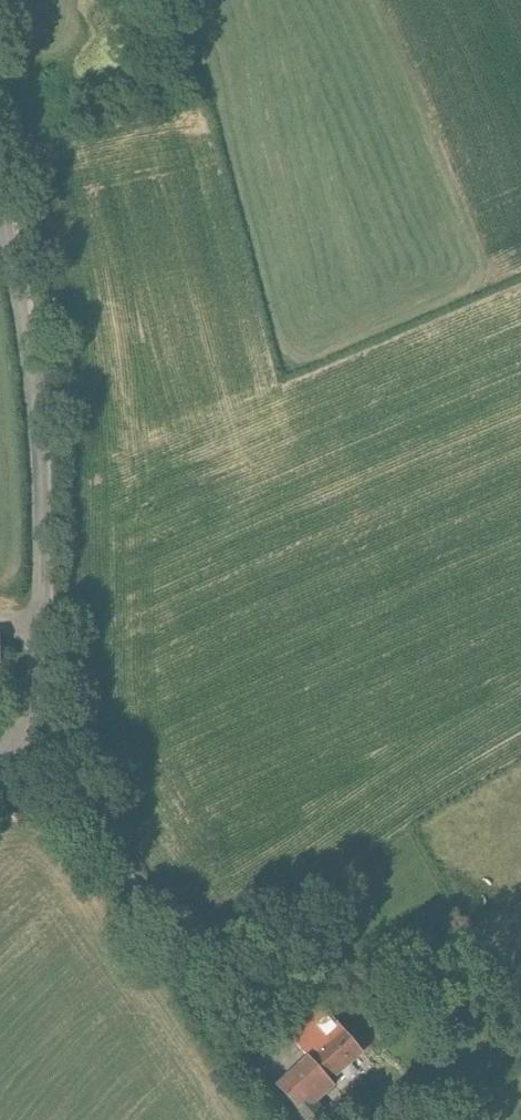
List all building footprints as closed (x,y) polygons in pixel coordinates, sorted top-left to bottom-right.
[(324,1112),(326,1111),(319,1102),(335,1088),(331,1084),(364,1054),(344,1031),(319,1002),(285,1031),(310,1060),(280,1088),(308,1119),(331,1119),(324,1112)]
